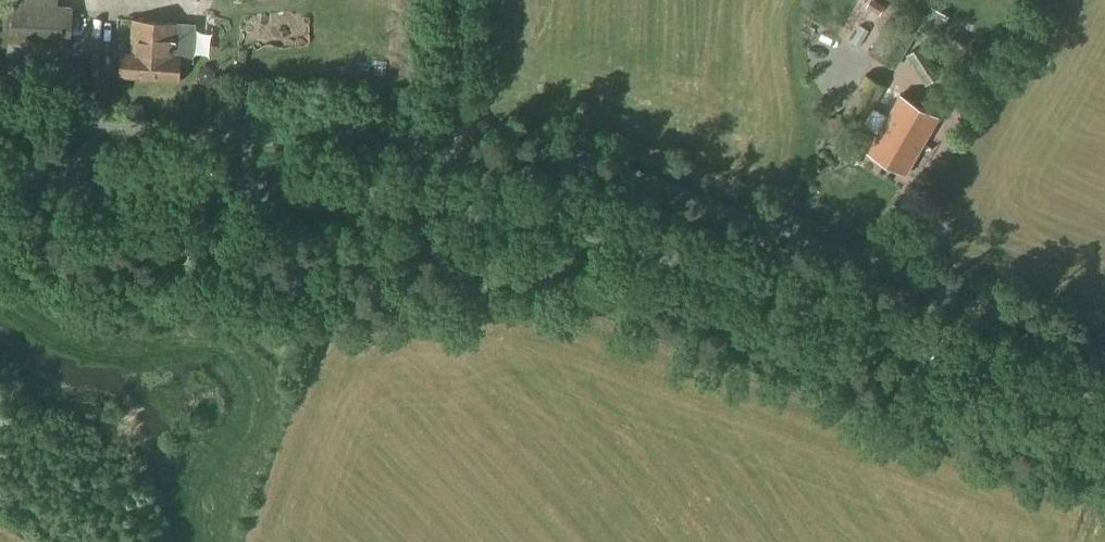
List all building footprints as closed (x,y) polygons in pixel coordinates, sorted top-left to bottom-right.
[(74,7),(59,6),(59,0),(10,0),(6,67),(67,70),(67,67),(70,67),(74,7)] [(940,11),(931,6),(918,30),(936,40),(950,17),(940,11)] [(175,58),(177,23),(132,19),(129,55),(122,54),(121,74),(179,79),(181,59),(175,58)] [(955,33),(950,42),(961,49),(966,40),(955,33)] [(926,85),(941,76),(922,45),(907,55),(926,85)] [(972,47),(968,53),(975,58),(979,51),(972,47)] [(888,116),(873,108),(885,86),(875,80),(864,75),(843,113),(853,118),(863,125),(863,124),(878,133),(867,152),(906,174),(939,117),(900,95),(888,116)] [(842,116),(828,118),(830,131),(844,129),(842,116)]
